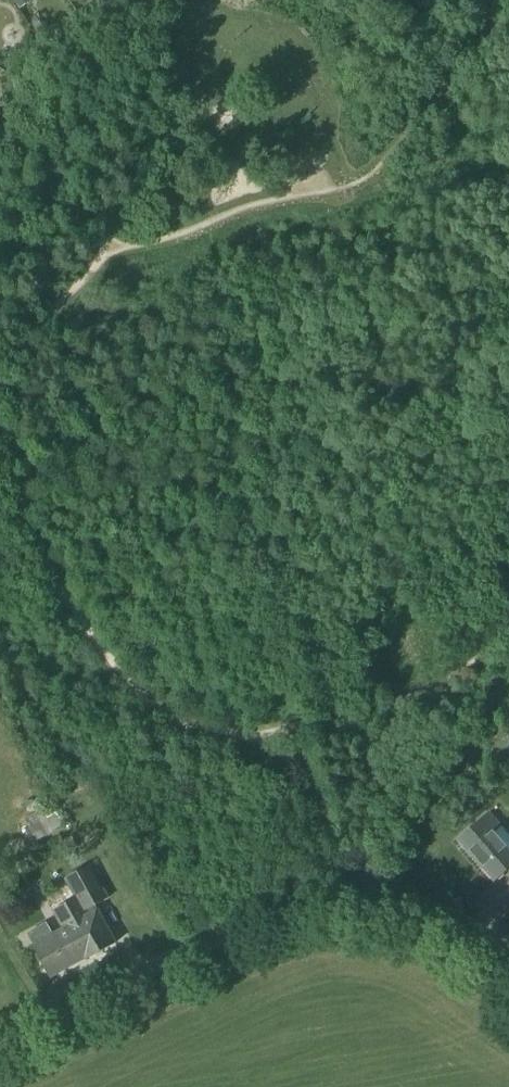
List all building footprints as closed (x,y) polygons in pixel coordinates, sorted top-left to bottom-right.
[(30,23),(35,30),(44,30),(48,21),(43,14),(34,15),(30,23)] [(305,738),(295,741),(298,749),(307,746),(305,738)] [(58,813),(52,802),(24,819),(29,828),(21,832),(28,844),(35,840),(37,842),(58,830),(57,828),(64,824),(58,813)] [(460,840),(494,880),(508,868),(508,851),(493,833),(499,827),(489,815),(460,840)] [(97,911),(95,905),(108,898),(91,865),(64,880),(74,899),(53,911),(62,930),(33,945),(50,977),(84,959),(85,960),(115,943),(97,911)]
